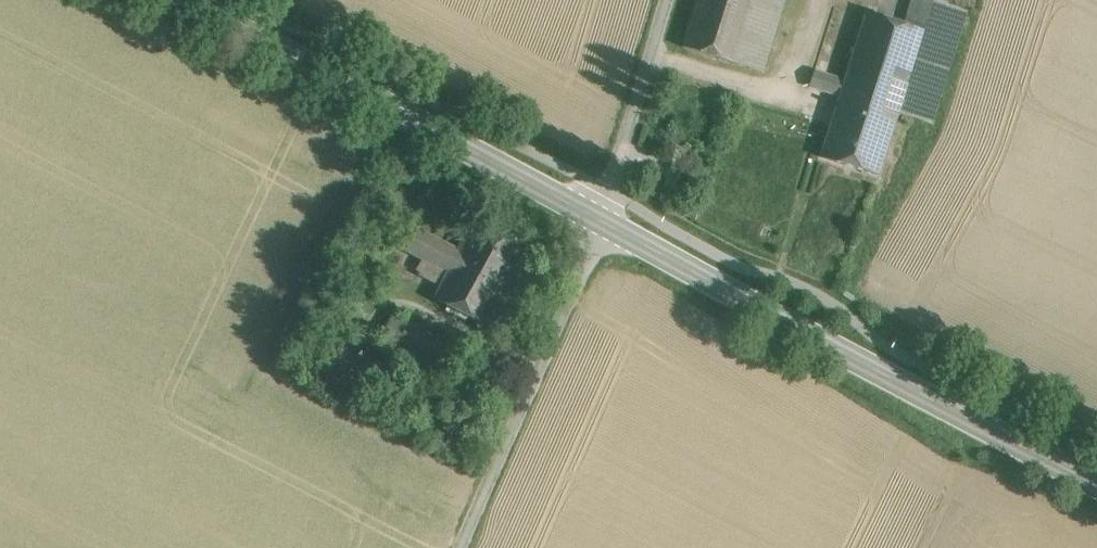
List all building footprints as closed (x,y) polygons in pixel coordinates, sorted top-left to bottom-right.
[(683,47),(763,72),(785,0),(697,0),(683,47)] [(899,114),(932,124),(967,11),(932,0),(913,0),(905,25),(925,31),(899,114)] [(905,25),(867,13),(845,81),(815,72),(810,86),(841,96),(899,114),(925,31),(905,25)] [(899,114),(841,96),(821,158),(879,176),(899,114)] [(505,281),(523,245),(472,219),(457,249),(454,255),(505,281)] [(454,255),(457,249),(417,229),(405,252),(445,273),(454,255)] [(486,317),(505,281),(454,255),(445,273),(435,292),(486,317)] [(379,339),(397,348),(409,323),(392,314),(379,339)]
